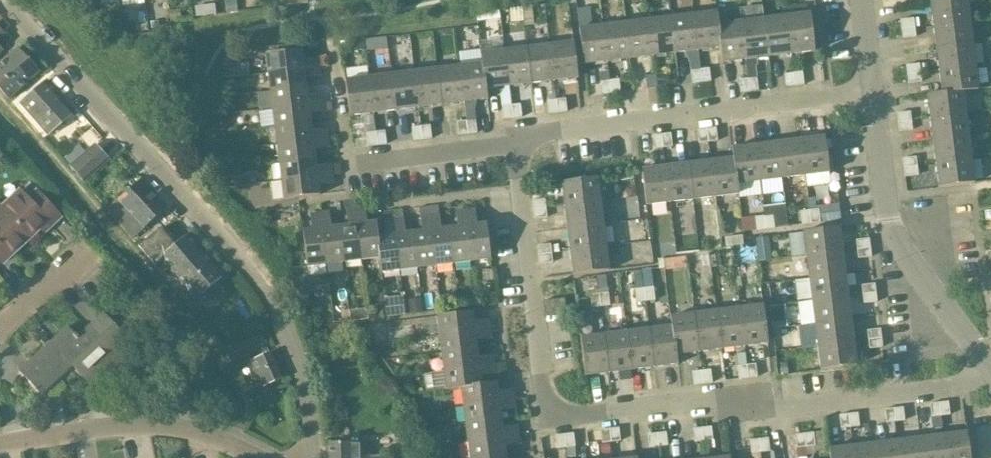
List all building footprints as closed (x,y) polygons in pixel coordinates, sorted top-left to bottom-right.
[(929,2),(932,26),(968,21),(965,0),(946,0),(929,2)] [(714,13),(693,16),(697,52),(718,49),(714,13)] [(714,13),(718,49),(720,64),(744,61),(740,22),(717,25),(716,13),(714,13)] [(813,52),(809,13),(785,16),(790,55),(813,52)] [(670,19),(674,55),(697,52),(693,16),(670,19)] [(762,19),(767,58),(790,55),(785,16),(762,19)] [(647,21),(652,58),(674,55),(670,19),(647,21)] [(740,22),(744,61),(767,58),(762,19),(740,22)] [(900,21),(901,30),(914,28),(913,19),(900,21)] [(647,21),(624,24),(629,60),(652,58),(647,21)] [(935,49),(971,44),(968,21),(932,26),(935,49)] [(624,24),(602,27),(606,63),(629,60),(624,24)] [(578,30),(583,66),(606,63),(602,27),(578,30)] [(902,39),(916,38),(914,28),(901,30),(902,39)] [(572,43),(548,46),(553,83),(576,80),(572,43)] [(938,72),(974,67),(971,44),(935,49),(938,72)] [(526,49),(530,86),(553,83),(548,46),(526,49)] [(503,52),(508,89),(530,86),(526,49),(503,52)] [(8,100),(38,73),(17,50),(0,65),(0,91),(8,100)] [(301,51),(266,55),(268,74),(318,68),(317,60),(302,62),(301,51)] [(485,92),(508,89),(503,52),(480,55),(481,65),(482,65),(485,92)] [(482,65),(481,65),(459,68),(463,103),(486,100),(485,92),(482,65)] [(906,66),(907,76),(920,74),(919,65),(906,66)] [(962,93),(977,91),(974,67),(938,72),(941,94),(962,93)] [(268,74),(270,92),(305,88),(305,81),(319,79),(318,68),(268,74)] [(436,71),(441,106),(463,103),(459,68),(436,71)] [(708,69),(699,70),(701,83),(710,82),(708,69)] [(691,71),(692,85),(701,83),(699,70),(691,71)] [(436,71),(413,74),(418,109),(441,106),(436,71)] [(802,73),(792,74),(794,87),(804,86),(802,73)] [(413,74),(391,77),(395,112),(418,109),(413,74)] [(784,75),(785,88),(794,87),(792,74),(784,75)] [(908,85),(921,83),(920,74),(907,76),(908,85)] [(664,75),(654,76),(656,89),(665,88),(664,75)] [(645,77),(646,90),(656,89),(654,76),(645,77)] [(391,77),(368,80),(373,115),(395,112),(391,77)] [(758,91),(757,79),(747,80),(748,93),(758,91)] [(349,118),(373,115),(368,80),(345,83),(349,118)] [(620,93),(618,80),(608,81),(610,95),(620,93)] [(738,81),(740,94),(748,93),(747,80),(738,81)] [(600,83),(602,96),(610,95),(608,81),(600,83)] [(20,105),(47,135),(72,113),(46,83),(20,105)] [(321,95),(306,96),(305,88),(270,92),(272,110),(322,104),(321,95)] [(941,94),(927,96),(930,119),(965,115),(962,93),(941,94)] [(565,100),(555,101),(557,114),(566,113),(565,100)] [(546,102),(548,115),(557,114),(555,101),(546,102)] [(272,110),(274,128),(310,124),(309,116),(323,114),(322,104),(272,110)] [(520,105),(510,106),(512,119),(521,118),(520,105)] [(501,107),(503,120),(512,119),(510,106),(501,107)] [(910,113),(897,114),(898,123),(911,122),(910,113)] [(930,119),(933,142),(968,138),(965,115),(930,119)] [(476,134),(475,121),(466,122),(468,135),(476,134)] [(456,123),(458,136),(468,135),(466,122),(456,123)] [(899,133),(912,131),(911,122),(898,123),(899,133)] [(274,128),(276,146),(327,140),(326,131),(311,133),(310,124),(274,128)] [(432,139),(429,126),(420,127),(422,141),(432,139)] [(411,129),(413,142),(422,141),(420,127),(411,129)] [(716,129),(706,130),(708,144),(717,142),(716,129)] [(697,131),(699,145),(708,144),(706,130),(697,131)] [(384,132),(375,133),(377,146),(386,144),(384,132)] [(366,134),(368,148),(377,146),(375,133),(366,134)] [(673,148),(671,134),(660,135),(662,149),(673,148)] [(652,136),(654,150),(662,149),(660,135),(652,136)] [(824,137),(800,140),(805,176),(828,173),(824,137)] [(935,165),(971,161),(968,138),(933,142),(935,165)] [(276,146),(279,164),(314,160),(313,152),(328,150),(327,140),(276,146)] [(805,176),(800,140),(777,143),(782,179),(805,176)] [(777,143),(754,146),(759,182),(782,179),(777,143)] [(106,162),(93,146),(68,168),(81,183),(106,162)] [(759,182),(754,146),(731,149),(732,159),(733,159),(736,185),(737,184),(759,182)] [(916,158),(902,159),(903,169),(917,167),(916,158)] [(733,159),(732,159),(710,162),(714,198),(739,195),(737,184),(736,185),(733,159)] [(279,164),(281,182),(331,176),(330,166),(315,168),(314,160),(279,164)] [(938,189),(974,184),(971,161),(935,165),(938,189)] [(714,198),(710,162),(687,165),(692,201),(714,198)] [(687,165),(664,167),(669,204),(692,201),(687,165)] [(645,207),(669,204),(664,167),(641,170),(645,207)] [(905,178),(918,176),(917,167),(903,169),(905,178)] [(283,200),(319,196),(318,188),(333,186),(331,176),(281,182),(283,200)] [(596,178),(560,183),(563,207),(599,202),(596,178)] [(166,210),(141,181),(107,211),(132,240),(166,210)] [(27,200),(22,194),(3,212),(29,240),(40,230),(44,235),(61,219),(35,192),(27,200)] [(545,200),(531,202),(532,210),(546,209),(545,200)] [(599,202),(563,207),(566,229),(602,225),(599,202)] [(822,205),(824,219),(840,217),(838,203),(822,205)] [(3,264),(29,240),(3,212),(0,209),(0,262),(3,264)] [(364,209),(354,211),(360,262),(378,260),(376,238),(377,238),(375,223),(365,224),(364,209)] [(533,220),(547,218),(546,209),(532,210),(533,220)] [(489,261),(485,225),(476,226),(474,210),(464,212),(470,263),(489,261)] [(819,210),(809,211),(811,225),(820,224),(819,210)] [(347,226),(338,228),(342,264),(360,262),(354,211),(345,212),(347,226)] [(801,226),(811,225),(809,211),(799,212),(801,226)] [(448,230),(452,265),(470,263),(464,212),(455,213),(457,228),(448,230)] [(329,214),(318,215),(324,266),(342,264),(338,228),(331,229),(329,214)] [(302,233),(306,269),(324,266),(318,215),(310,216),(311,231),(302,233)] [(438,215),(428,216),(434,268),(452,265),(448,230),(440,230),(438,215)] [(422,233),(412,234),(416,270),(434,268),(428,216),(420,217),(422,233)] [(773,216),(764,217),(765,230),(774,229),(773,216)] [(756,231),(765,230),(764,217),(755,218),(756,231)] [(404,235),(402,219),(392,221),(399,272),(416,270),(412,234),(404,235)] [(380,274),(399,272),(392,221),(384,222),(386,237),(377,238),(376,238),(378,260),(380,274)] [(566,229),(569,252),(605,248),(602,225),(566,229)] [(838,229),(803,233),(806,257),(841,252),(838,229)] [(160,231),(139,249),(154,267),(160,262),(194,303),(225,276),(190,235),(175,248),(160,231)] [(728,252),(744,250),(742,236),(727,238),(728,252)] [(771,260),(768,237),(755,239),(757,262),(771,260)] [(869,239),(855,241),(857,251),(870,249),(869,239)] [(550,245),(537,247),(538,256),(551,254),(550,245)] [(572,276),(608,271),(605,248),(569,252),(572,276)] [(871,258),(870,249),(857,251),(858,260),(871,258)] [(841,252),(806,257),(808,279),(844,275),(841,252)] [(539,266),(552,264),(551,254),(538,256),(539,266)] [(710,257),(711,269),(721,267),(720,255),(710,257)] [(847,298),(844,275),(808,279),(811,302),(847,298)] [(875,285),(861,286),(862,296),(876,294),(875,285)] [(653,289),(644,290),(645,302),(654,301),(653,289)] [(645,302),(644,290),(635,291),(636,303),(645,302)] [(608,293),(599,294),(600,306),(610,305),(608,293)] [(599,294),(590,295),(591,307),(600,306),(599,294)] [(877,303),(876,294),(862,296),(863,305),(877,303)] [(849,320),(847,298),(811,302),(814,325),(849,320)] [(566,313),(564,299),(543,302),(544,315),(566,313)] [(767,346),(762,306),(739,309),(743,349),(767,346)] [(739,309),(716,312),(721,351),(743,349),(739,309)] [(716,312),(693,315),(698,354),(721,351),(716,312)] [(472,313),(436,318),(439,337),(489,330),(488,321),(473,323),(472,313)] [(676,357),(698,354),(693,315),(669,318),(670,328),(672,328),(675,357),(676,357)] [(114,330),(101,316),(76,339),(74,337),(66,329),(19,373),(41,396),(71,367),(87,384),(95,377),(104,386),(132,359),(129,356),(146,340),(126,318),(114,330)] [(852,343),(849,320),(814,325),(817,347),(852,343)] [(649,331),(654,370),(677,367),(676,357),(675,357),(672,328),(670,328),(649,331)] [(489,330),(439,337),(441,355),(476,350),(475,342),(490,341),(489,330)] [(880,330),(867,331),(868,341),(881,340),(880,330)] [(649,331),(626,334),(631,372),(654,370),(649,331)] [(267,346),(261,333),(241,342),(223,350),(229,361),(247,352),(248,355),(267,346)] [(626,334),(603,337),(608,375),(631,372),(626,334)] [(580,340),(585,378),(608,375),(603,337),(580,340)] [(869,350),(882,348),(881,340),(868,341),(869,350)] [(855,367),(852,343),(817,347),(820,371),(855,367)] [(476,350),(441,355),(443,372),(443,373),(494,366),(492,357),(477,359),(476,350)] [(287,377),(275,351),(250,362),(261,388),(287,377)] [(757,378),(755,365),(746,366),(747,379),(757,378)] [(443,372),(430,374),(433,391),(441,391),(461,388),(481,386),(480,377),(495,375),(494,366),(443,373),(443,372)] [(737,367),(739,380),(747,379),(746,366),(737,367)] [(710,371),(700,372),(702,385),(712,384),(710,371)] [(692,373),(693,386),(702,385),(700,372),(692,373)] [(481,386),(461,388),(461,389),(463,407),(513,401),(512,392),(497,394),(495,384),(481,386)] [(513,401),(463,407),(465,425),(500,421),(499,413),(514,411),(513,401)] [(948,402),(938,404),(940,417),(950,416),(948,402)] [(929,405),(931,419),(940,417),(938,404),(929,405)] [(903,408),(893,409),(895,423),(904,422),(903,408)] [(884,410),(886,424),(895,423),(893,409),(884,410)] [(859,427),(858,414),(847,415),(849,429),(859,427)] [(839,416),(840,430),(849,429),(847,415),(839,416)] [(500,421),(465,425),(468,443),(518,437),(517,428),(501,430),(500,421)] [(711,428),(701,429),(702,442),(713,441),(711,428)] [(620,442),(619,429),(608,430),(610,443),(620,442)] [(692,430),(694,443),(702,442),(701,429),(692,430)] [(600,431),(602,444),(610,443),(608,430),(600,431)] [(666,433),(655,434),(657,448),(668,447),(666,433)] [(813,433),(803,435),(805,448),(815,447),(813,433)] [(942,436),(945,457),(969,457),(966,433),(942,436)] [(574,434),(563,435),(564,449),(575,448),(574,434)] [(647,435),(649,449),(657,448),(655,434),(647,435)] [(555,436),(556,450),(564,449),(563,435),(555,436)] [(795,436),(796,449),(805,448),(803,435),(795,436)] [(942,436),(920,439),(922,457),(945,457),(942,436)] [(468,443),(470,457),(493,457),(505,457),(504,449),(519,447),(518,437),(468,443)] [(768,439),(758,440),(760,454),(770,453),(768,439)] [(920,439),(897,442),(899,457),(922,457),(920,439)] [(750,441),(751,455),(760,454),(758,440),(750,441)] [(897,442),(874,445),(876,457),(899,457),(897,442)] [(329,444),(329,457),(368,457),(368,443),(329,444)] [(853,457),(876,457),(874,445),(851,447),(853,457)] [(828,457),(853,457),(851,447),(827,450),(828,457)]
